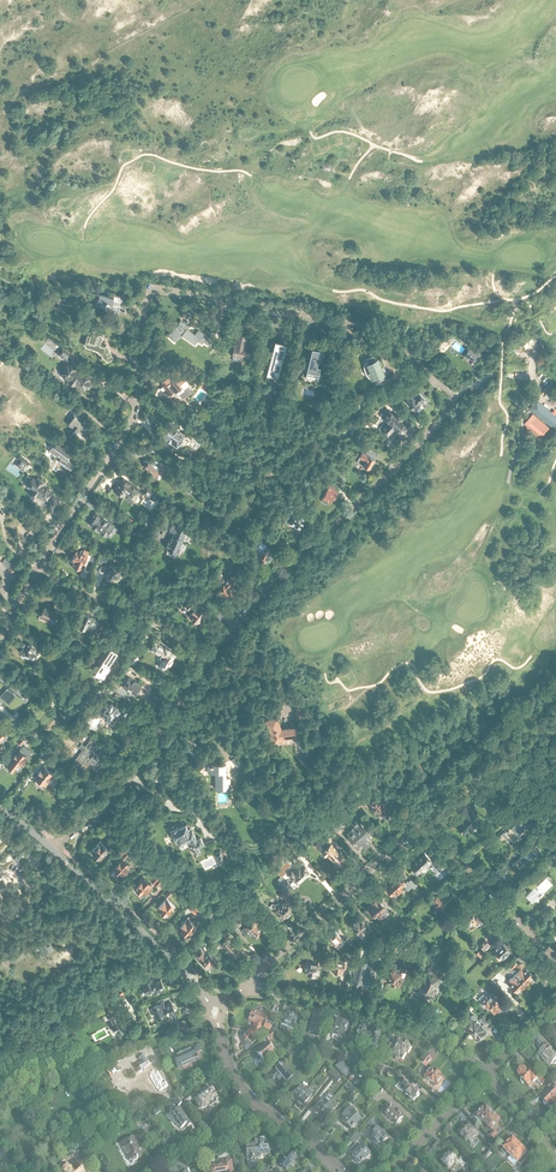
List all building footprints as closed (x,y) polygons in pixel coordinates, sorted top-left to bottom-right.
[(118,313),(120,306),(121,305),(119,305),(122,296),(114,295),(114,297),(100,295),(99,301),(101,301),(100,306),(118,313)] [(176,328),(168,336),(176,342),(182,335),(195,344),(198,340),(202,343),(204,341),(209,345),(209,344),(211,346),(214,340),(212,339),(199,330),(195,335),(187,329),(188,326),(189,327),(189,326),(181,320),(178,324),(177,323),(175,326),(176,327),(176,328)] [(103,337),(98,335),(93,334),(94,333),(93,333),(91,333),(86,346),(104,353),(108,361),(113,359),(106,345),(105,348),(100,346),(103,337)] [(235,346),(233,356),(234,356),(233,360),(238,361),(239,357),(245,358),(247,348),(245,348),(247,336),(237,334),(235,346)] [(533,339),(518,349),(520,352),(535,343),(533,339)] [(278,377),(287,343),(275,340),(267,374),(278,377)] [(62,347),(58,353),(67,360),(72,353),(62,347)] [(481,354),(470,347),(463,357),(466,359),(467,358),(471,361),(475,363),(481,354)] [(310,350),(304,379),(316,382),(319,370),(315,369),(317,362),(321,363),(323,353),(310,350)] [(393,383),(390,376),(387,377),(384,371),(382,372),(378,360),(376,361),(374,356),(367,358),(368,362),(364,364),(364,366),(364,368),(364,370),(365,372),(366,374),(368,377),(369,378),(371,380),(375,378),(376,380),(382,378),(385,386),(386,386),(387,389),(393,387),(392,383),(393,383)] [(74,384),(75,384),(76,385),(77,383),(84,388),(86,386),(87,386),(88,386),(89,386),(89,385),(90,384),(90,383),(90,382),(89,381),(90,379),(83,373),(81,375),(75,371),(77,369),(69,364),(62,373),(66,375),(64,376),(70,380),(70,381),(69,381),(69,382),(70,383),(70,384),(71,384),(72,384),(72,385),(73,385),(73,384),(74,384)] [(183,389),(182,387),(181,384),(186,381),(177,370),(173,373),(171,371),(167,373),(169,375),(162,380),(166,386),(169,383),(176,392),(176,391),(177,393),(183,389)] [(200,376),(195,384),(200,387),(202,384),(209,390),(212,385),(200,376)] [(544,388),(555,398),(555,392),(554,391),(555,389),(555,388),(549,383),(548,383),(544,388)] [(160,397),(164,389),(156,386),(153,394),(160,397)] [(419,403),(421,401),(423,401),(424,399),(424,398),(425,398),(424,397),(426,396),(420,391),(419,392),(415,396),(413,394),(407,400),(407,401),(406,402),(408,403),(414,409),(414,408),(415,409),(420,404),(419,403)] [(530,408),(555,431),(555,417),(537,401),(530,408)] [(386,427),(383,431),(388,435),(394,426),(402,432),(407,426),(400,421),(402,418),(396,414),(394,416),(388,411),(383,418),(390,423),(389,423),(388,422),(385,426),(386,427)] [(76,430),(86,437),(85,438),(86,438),(93,427),(74,413),(73,414),(75,415),(68,424),(75,429),(74,430),(75,430),(76,430)] [(525,422),(525,425),(527,427),(528,426),(533,430),(532,432),(539,439),(541,437),(542,437),(543,438),(549,432),(547,431),(548,430),(534,418),(529,424),(525,422)] [(168,424),(160,433),(161,434),(168,440),(168,441),(169,442),(169,443),(176,448),(177,446),(178,446),(179,445),(180,445),(181,444),(182,443),(183,443),(184,443),(187,445),(189,443),(186,440),(187,439),(185,437),(182,435),(183,434),(177,429),(176,430),(168,424)] [(191,439),(186,447),(187,448),(188,446),(189,447),(190,448),(191,448),(193,448),(194,448),(195,448),(196,448),(197,448),(198,447),(199,446),(200,445),(202,443),(193,437),(191,439)] [(55,460),(56,459),(70,470),(74,464),(67,458),(72,453),(58,443),(55,446),(53,445),(49,451),(56,455),(54,458),(47,468),(51,471),(57,462),(55,460)] [(360,457),(357,462),(364,466),(363,466),(364,468),(367,469),(368,469),(368,468),(369,469),(378,454),(368,448),(365,453),(362,452),(360,457)] [(22,457),(16,464),(25,470),(30,464),(22,457)] [(158,462),(154,459),(152,457),(150,460),(145,467),(157,476),(162,468),(157,464),(158,462)] [(53,493),(51,492),(43,485),(44,484),(37,479),(36,480),(33,478),(26,486),(30,490),(28,492),(37,498),(39,496),(47,502),(53,493)] [(130,484),(123,478),(121,482),(120,482),(119,482),(119,483),(118,485),(117,485),(117,486),(116,486),(117,487),(114,490),(116,492),(117,493),(118,494),(119,495),(120,495),(121,496),(123,497),(125,495),(132,500),(135,495),(137,496),(140,491),(133,486),(132,487),(130,486),(130,485),(131,485),(130,484)] [(341,484),(334,480),(332,479),(330,483),(332,485),(331,486),(330,486),(322,499),(323,499),(322,500),(323,502),(326,504),(327,503),(328,502),(329,503),(330,500),(333,501),(339,491),(337,490),(341,484)] [(149,498),(154,492),(147,487),(142,493),(149,498)] [(305,521),(305,520),(302,518),(303,516),(300,514),(299,516),(291,512),(287,519),(291,522),(290,523),(294,525),(292,529),(297,532),(299,528),(300,529),(305,521)] [(125,533),(122,531),(123,529),(120,527),(119,528),(116,527),(117,525),(99,514),(93,523),(106,531),(104,533),(110,537),(114,530),(116,532),(116,533),(119,536),(122,537),(125,533)] [(166,530),(169,523),(161,520),(158,527),(166,530)] [(25,527),(33,534),(38,527),(30,521),(25,527)] [(177,526),(172,524),(170,530),(175,532),(174,535),(173,534),(170,542),(168,541),(166,547),(168,548),(167,549),(177,553),(177,552),(178,552),(178,551),(179,551),(181,548),(180,548),(180,546),(183,539),(182,538),(185,533),(181,531),(182,528),(177,526)] [(269,545),(272,540),(260,533),(257,540),(262,542),(262,541),(269,545)] [(279,538),(275,541),(280,547),(285,543),(281,537),(279,538)] [(253,557),(256,559),(258,560),(257,561),(262,564),(263,562),(264,563),(267,559),(269,560),(272,555),(268,553),(270,550),(265,548),(266,547),(264,546),(265,545),(261,542),(253,557)] [(88,552),(90,547),(85,545),(85,547),(83,546),(82,548),(77,546),(76,550),(75,550),(73,555),(75,556),(74,561),(79,563),(83,565),(85,560),(87,556),(88,556),(90,553),(88,552)] [(107,562),(110,554),(102,551),(99,559),(107,562)] [(19,568),(13,562),(8,568),(15,574),(19,568)] [(125,571),(121,570),(122,567),(111,562),(108,570),(109,571),(107,575),(115,578),(117,579),(119,575),(122,576),(125,571)] [(229,588),(235,581),(231,577),(227,582),(224,579),(221,583),(223,585),(218,591),(228,599),(234,593),(229,588)] [(190,599),(189,600),(186,597),(183,602),(186,604),(185,605),(186,605),(185,606),(185,607),(185,608),(187,610),(188,610),(189,609),(190,609),(193,611),(190,614),(193,616),(191,618),(194,620),(198,623),(204,616),(206,618),(208,615),(202,610),(203,609),(195,603),(194,603),(190,599)] [(62,611),(64,606),(60,604),(60,605),(55,603),(53,607),(55,608),(54,611),(45,607),(41,615),(49,619),(48,620),(52,622),(53,621),(54,622),(59,610),(62,611)] [(215,614),(218,611),(211,605),(208,609),(215,614)] [(99,621),(95,619),(95,618),(92,617),(84,613),(80,620),(78,624),(80,625),(79,626),(85,629),(93,633),(99,621)] [(34,660),(38,653),(34,651),(37,646),(31,642),(28,646),(25,644),(21,651),(23,652),(23,653),(24,653),(24,654),(26,655),(30,658),(32,660),(33,659),(33,660),(31,663),(35,665),(37,662),(34,660)] [(165,648),(162,646),(157,643),(155,646),(153,645),(150,649),(161,655),(163,656),(164,658),(163,660),(162,660),(159,666),(166,670),(169,664),(170,665),(173,660),(171,659),(173,656),(173,655),(172,654),(172,653),(169,652),(170,650),(165,647),(165,648)] [(47,648),(39,652),(46,657),(50,656),(47,648)] [(96,672),(101,674),(105,677),(110,667),(109,666),(118,652),(111,648),(96,672)] [(129,677),(127,680),(123,687),(136,695),(142,685),(129,677)] [(17,709),(23,701),(0,683),(0,696),(17,709)] [(117,707),(115,706),(115,707),(112,706),(113,705),(112,703),(110,704),(109,704),(104,703),(103,709),(102,708),(99,710),(101,713),(101,714),(106,716),(106,719),(105,721),(112,723),(113,721),(115,715),(123,718),(123,717),(125,718),(127,711),(125,711),(126,710),(120,708),(120,709),(118,708),(117,707)] [(304,720),(304,717),(304,710),(296,711),(296,720),(304,720)] [(298,727),(297,727),(281,729),(277,716),(267,720),(271,730),(270,730),(270,731),(269,732),(270,734),(271,734),(273,739),(277,738),(293,736),(293,738),(299,737),(298,727)] [(21,745),(26,739),(22,736),(18,743),(21,745)] [(96,755),(101,749),(103,746),(92,738),(86,746),(82,743),(79,747),(83,750),(75,760),(77,761),(76,762),(85,769),(91,762),(99,768),(104,761),(96,755)] [(11,762),(8,765),(9,766),(8,767),(12,770),(13,769),(14,770),(20,763),(22,765),(31,754),(22,748),(20,750),(17,753),(17,752),(13,757),(14,757),(11,762)] [(232,760),(239,768),(239,769),(244,765),(236,756),(232,760)] [(225,777),(225,776),(225,764),(223,764),(223,763),(220,763),(220,764),(209,764),(209,772),(216,772),(216,777),(215,779),(213,779),(213,786),(216,786),(216,789),(229,788),(229,787),(231,787),(231,783),(229,783),(229,777),(225,777)] [(52,777),(55,774),(45,767),(43,770),(42,769),(38,773),(39,774),(36,778),(37,779),(36,782),(42,786),(43,784),(46,786),(49,782),(48,781),(51,777),(52,777)] [(376,792),(382,786),(378,782),(371,788),(376,792)] [(384,809),(386,807),(385,806),(386,806),(384,804),(384,805),(383,803),(384,802),(382,800),(382,799),(381,797),(380,798),(376,793),(368,800),(369,801),(372,805),(371,807),(375,811),(376,809),(380,813),(382,815),(382,814),(383,816),(385,815),(386,814),(387,812),(385,811),(386,811),(384,809)] [(526,811),(532,805),(527,800),(521,806),(526,811)] [(471,812),(470,813),(465,807),(459,813),(465,819),(463,820),(463,819),(461,822),(457,826),(464,833),(468,829),(469,830),(471,829),(472,829),(474,827),(474,826),(475,825),(474,824),(478,819),(474,815),(475,815),(472,812),(472,813),(471,812)] [(512,839),(534,818),(530,814),(526,817),(524,814),(522,816),(521,816),(514,823),(514,822),(506,829),(501,834),(506,839),(509,836),(512,839)] [(333,833),(336,831),(337,831),(342,827),(335,819),(330,824),(331,825),(329,827),(333,833)] [(369,837),(367,835),(369,833),(360,822),(359,823),(356,820),(353,824),(354,825),(352,827),(369,846),(372,843),(367,838),(369,837)] [(549,826),(546,823),(541,827),(544,831),(549,826)] [(178,826),(170,830),(170,831),(170,832),(170,833),(170,834),(171,835),(172,835),(174,839),(175,839),(178,845),(188,840),(189,842),(188,842),(190,847),(191,846),(195,854),(200,851),(198,847),(204,844),(200,836),(196,838),(194,833),(193,833),(192,830),(189,831),(185,824),(178,828),(178,826)] [(365,849),(369,846),(352,827),(353,829),(347,834),(350,836),(348,838),(352,842),(352,841),(358,848),(360,846),(362,847),(363,846),(365,849)] [(331,843),(330,842),(331,841),(330,839),(327,841),(327,842),(326,843),(324,841),(323,842),(319,841),(316,844),(317,847),(321,849),(322,848),(323,850),(322,851),(326,855),(327,854),(332,859),(333,857),(333,856),(334,855),(333,855),(334,854),(333,852),(336,849),(331,843)] [(101,860),(114,845),(112,843),(107,848),(100,841),(97,844),(96,843),(94,846),(95,847),(91,851),(101,860)] [(518,871),(536,853),(530,846),(511,864),(518,871)] [(337,865),(346,857),(340,850),(339,852),(336,849),(333,852),(334,854),(333,855),(334,855),(333,856),(333,857),(332,859),(330,860),(334,864),(335,862),(337,865)] [(124,860),(128,855),(126,852),(121,857),(123,859),(114,868),(122,875),(131,866),(124,860)] [(445,866),(437,856),(432,860),(425,852),(411,866),(417,873),(422,869),(423,870),(424,870),(425,870),(426,869),(427,868),(427,867),(427,866),(426,865),(430,861),(439,872),(445,866)] [(547,861),(552,866),(555,861),(555,852),(547,861)] [(300,862),(305,857),(301,853),(295,858),(300,862)] [(309,872),(306,868),(307,867),(305,865),(301,868),(299,867),(296,870),(303,877),(306,875),(308,875),(309,874),(309,872)] [(286,873),(284,870),(281,867),(276,871),(281,877),(286,873)] [(287,869),(289,871),(288,873),(291,876),(290,877),(293,880),(294,880),(297,883),(303,877),(296,870),(294,872),(292,869),(289,867),(287,869)] [(532,887),(533,888),(526,895),(527,894),(533,900),(532,901),(532,902),(552,882),(546,875),(537,884),(536,882),(532,887)] [(152,885),(143,876),(140,880),(141,881),(135,888),(143,895),(152,885)] [(157,887),(161,883),(162,882),(156,876),(152,881),(157,887)] [(400,888),(404,885),(397,878),(386,888),(392,895),(391,895),(394,899),(398,895),(397,894),(401,890),(400,888)] [(407,885),(406,886),(408,889),(412,885),(414,887),(417,885),(412,880),(409,882),(408,881),(406,883),(407,885)] [(287,887),(286,886),(285,884),(279,889),(285,895),(292,888),(289,885),(287,887)] [(447,903),(455,896),(452,892),(444,900),(439,894),(432,900),(434,903),(433,903),(434,903),(434,905),(435,907),(437,907),(438,907),(440,910),(447,904),(447,903)] [(288,898),(285,895),(282,897),(286,901),(282,904),(290,913),(297,906),(292,900),(291,901),(288,898)] [(166,915),(170,910),(175,905),(166,898),(158,907),(159,908),(158,908),(162,912),(161,913),(164,915),(165,914),(166,915)] [(390,912),(388,910),(379,900),(378,901),(376,898),(372,901),(373,902),(367,907),(375,916),(377,914),(379,916),(383,913),(383,912),(384,911),(388,915),(390,912)] [(290,913),(282,904),(279,901),(275,905),(274,904),(272,906),(278,913),(277,914),(282,919),(290,913)] [(195,914),(199,910),(200,909),(195,905),(190,910),(195,914)] [(482,919),(474,911),(467,917),(468,919),(473,925),(474,925),(475,926),(482,919)] [(247,920),(248,920),(259,933),(264,928),(254,917),(252,915),(247,920)] [(181,923),(182,923),(179,927),(183,931),(181,933),(185,936),(187,934),(189,936),(194,929),(198,932),(198,931),(199,930),(199,929),(199,926),(188,917),(184,921),(183,920),(181,923)] [(248,920),(247,920),(244,917),(243,918),(246,922),(245,922),(247,925),(246,925),(245,926),(245,927),(244,928),(245,928),(242,930),(246,934),(248,932),(254,938),(259,933),(248,920)] [(365,935),(371,929),(361,918),(359,920),(356,917),(350,923),(354,927),(353,928),(357,932),(358,931),(362,935),(364,934),(365,935)] [(233,932),(230,928),(229,927),(225,931),(229,936),(229,935),(229,936),(233,932)] [(335,945),(338,948),(345,942),(342,939),(336,931),(328,938),(329,939),(328,940),(329,942),(331,941),(335,946),(335,945)] [(229,936),(226,938),(222,934),(217,939),(225,947),(225,948),(227,950),(228,950),(233,955),(234,954),(235,954),(237,952),(237,951),(240,948),(230,937),(229,936),(229,935),(229,936)] [(387,943),(390,941),(390,940),(383,934),(378,939),(382,944),(386,941),(387,943)] [(207,951),(211,947),(205,940),(198,946),(201,949),(196,953),(199,957),(200,957),(202,959),(200,960),(202,961),(202,963),(203,964),(205,965),(208,968),(213,964),(214,964),(215,963),(215,961),(216,961),(212,957),(213,956),(209,952),(209,953),(207,951)] [(491,945),(486,940),(480,945),(485,950),(491,945)] [(509,953),(509,952),(510,950),(500,940),(496,944),(497,946),(494,950),(502,959),(506,955),(508,955),(509,953)] [(47,948),(45,944),(44,942),(42,943),(43,945),(39,947),(42,955),(50,952),(48,948),(47,948)] [(326,953),(322,949),(317,953),(321,957),(326,953)] [(439,950),(436,956),(442,960),(446,953),(439,950)] [(328,955),(328,958),(334,960),(333,971),(343,973),(344,968),(345,968),(347,961),(339,960),(340,955),(328,955)] [(319,973),(321,959),(317,958),(317,964),(306,962),(306,964),(304,965),(304,967),(305,968),(305,972),(308,972),(308,974),(309,974),(310,975),(313,976),(314,975),(315,975),(315,973),(319,973)] [(517,964),(514,961),(515,960),(513,958),(506,965),(512,970),(514,969),(513,968),(517,964)] [(362,984),(363,982),(367,962),(358,960),(353,982),(362,984)] [(371,984),(377,962),(368,960),(367,962),(363,982),(371,984)] [(515,974),(526,984),(530,980),(529,979),(534,975),(526,967),(525,968),(524,967),(524,966),(522,964),(522,965),(520,963),(518,966),(520,969),(515,974)] [(399,969),(396,968),(396,967),(396,966),(395,965),(394,965),(393,966),(392,967),(391,968),(390,968),(389,970),(390,971),(386,981),(392,983),(392,984),(394,985),(395,984),(396,985),(396,984),(401,986),(404,978),(400,977),(402,972),(401,972),(402,971),(405,972),(407,968),(400,966),(399,969)] [(515,974),(512,970),(506,965),(500,971),(504,975),(508,971),(513,976),(510,979),(511,981),(510,982),(511,984),(510,984),(512,986),(512,987),(514,989),(515,989),(517,991),(521,987),(522,988),(526,984),(515,974)] [(438,985),(439,982),(438,981),(440,976),(432,973),(433,970),(428,967),(421,981),(420,981),(419,983),(420,984),(417,991),(420,992),(419,994),(426,997),(426,995),(430,997),(431,995),(433,996),(435,996),(436,993),(436,991),(433,990),(436,985),(438,985)] [(501,990),(496,985),(499,982),(495,977),(490,982),(495,986),(494,987),(500,992),(501,990)] [(160,991),(159,990),(165,987),(161,979),(156,982),(154,978),(142,983),(146,993),(151,991),(152,993),(154,992),(155,993),(160,991)] [(118,1033),(125,1030),(124,1027),(126,1026),(122,1020),(121,1020),(119,1017),(121,1017),(118,1010),(116,1011),(111,1001),(120,997),(119,995),(126,992),(124,988),(110,995),(112,999),(109,1000),(114,1011),(109,1014),(114,1023),(112,1024),(116,1032),(117,1031),(118,1033)] [(488,998),(486,996),(481,1001),(486,1005),(486,1007),(488,1009),(489,1009),(490,1008),(495,1012),(497,1010),(498,1011),(500,1011),(502,1009),(502,1007),(501,1006),(503,1004),(493,995),(493,996),(491,994),(488,998)] [(176,1012),(175,1010),(171,1002),(161,1006),(160,1002),(152,1006),(157,1018),(169,1013),(170,1015),(176,1012)] [(105,1012),(104,1008),(90,1015),(92,1019),(105,1012)] [(255,1024),(261,1027),(262,1027),(267,1018),(257,1012),(256,1014),(252,1012),(248,1020),(255,1024)] [(274,1024),(278,1016),(271,1013),(268,1021),(274,1024)] [(282,1028),(283,1026),(292,1030),(297,1018),(288,1014),(287,1015),(285,1014),(281,1025),(280,1027),(282,1028)] [(470,1032),(479,1022),(476,1020),(477,1019),(473,1014),(470,1018),(469,1017),(467,1020),(466,1020),(462,1024),(463,1025),(462,1026),(466,1029),(467,1028),(470,1032)] [(319,1035),(324,1021),(314,1017),(309,1032),(319,1035)] [(342,1039),(347,1024),(337,1020),(332,1035),(342,1039)] [(485,1032),(486,1031),(486,1032),(489,1029),(483,1024),(482,1025),(479,1022),(470,1032),(475,1036),(474,1037),(477,1040),(478,1039),(479,1040),(484,1035),(483,1035),(486,1033),(485,1032)] [(246,1047),(249,1043),(250,1043),(251,1044),(252,1045),(258,1038),(254,1036),(261,1027),(255,1024),(249,1032),(248,1031),(246,1034),(244,1034),(244,1037),(243,1038),(245,1039),(246,1047)] [(368,1042),(371,1034),(365,1032),(367,1028),(360,1025),(358,1030),(359,1030),(358,1031),(357,1033),(355,1039),(357,1040),(355,1044),(359,1046),(361,1040),(368,1042)] [(371,1034),(368,1042),(368,1044),(376,1047),(381,1032),(373,1029),(371,1034)] [(274,1036),(271,1032),(266,1037),(269,1041),(274,1036)] [(407,1054),(410,1047),(394,1039),(391,1045),(390,1045),(388,1048),(390,1050),(388,1054),(401,1061),(403,1058),(406,1053),(407,1054)] [(325,1041),(322,1051),(328,1053),(331,1044),(325,1041)] [(296,1049),(296,1050),(298,1051),(302,1054),(305,1044),(299,1042),(298,1045),(296,1049)] [(264,1062),(274,1053),(270,1050),(272,1048),(267,1043),(256,1053),(260,1058),(260,1060),(261,1061),(263,1061),(264,1062)] [(254,1047),(252,1045),(251,1044),(245,1050),(248,1052),(254,1047)] [(195,1053),(197,1052),(200,1051),(198,1045),(195,1047),(172,1057),(178,1069),(182,1067),(182,1066),(198,1059),(197,1057),(195,1053)] [(538,1054),(547,1062),(548,1062),(551,1065),(553,1063),(554,1064),(555,1064),(555,1063),(555,1060),(555,1056),(555,1055),(555,1054),(552,1051),(552,1050),(550,1049),(548,1048),(546,1046),(538,1054)] [(295,1049),(294,1049),(292,1047),(286,1052),(291,1057),(298,1051),(296,1050),(295,1049)] [(386,1061),(387,1061),(389,1056),(386,1054),(387,1053),(384,1052),(385,1051),(382,1049),(379,1055),(386,1061)] [(350,1062),(352,1058),(347,1057),(348,1053),(344,1052),(342,1059),(346,1061),(346,1060),(350,1062)] [(161,1074),(159,1071),(160,1071),(155,1064),(155,1065),(153,1063),(152,1064),(150,1061),(148,1062),(144,1055),(139,1058),(141,1061),(134,1066),(138,1073),(141,1071),(143,1071),(146,1069),(151,1077),(152,1076),(154,1079),(156,1077),(159,1081),(158,1081),(164,1092),(169,1089),(162,1079),(163,1078),(161,1075),(161,1074)] [(427,1067),(433,1060),(427,1056),(421,1063),(427,1067)] [(335,1067),(346,1078),(352,1072),(342,1061),(335,1067)] [(382,1072),(385,1067),(376,1061),(373,1067),(382,1072)] [(287,1082),(293,1076),(282,1064),(280,1066),(279,1065),(278,1066),(278,1067),(275,1070),(276,1070),(270,1076),(273,1080),(279,1074),(287,1082)] [(540,1075),(537,1078),(529,1070),(530,1069),(528,1067),(527,1068),(525,1066),(522,1069),(521,1068),(520,1068),(518,1070),(518,1071),(519,1072),(518,1073),(521,1077),(520,1078),(521,1078),(520,1080),(520,1081),(522,1083),(524,1083),(525,1082),(530,1087),(536,1080),(541,1086),(543,1084),(545,1086),(548,1082),(546,1081),(540,1075)] [(444,1078),(431,1067),(424,1075),(437,1086),(444,1078)] [(332,1080),(337,1073),(332,1069),(327,1075),(332,1078),(331,1079),(332,1080)] [(332,1080),(333,1079),(337,1082),(341,1077),(337,1073),(332,1080)] [(371,1088),(375,1084),(367,1078),(364,1083),(371,1088)] [(406,1080),(400,1088),(405,1093),(405,1094),(407,1096),(408,1096),(409,1096),(410,1097),(409,1098),(412,1101),(415,1098),(417,1098),(419,1096),(418,1094),(420,1092),(406,1080)] [(381,1093),(383,1090),(376,1084),(373,1087),(381,1093)] [(309,1086),(308,1085),(305,1089),(301,1086),(291,1099),(296,1103),(309,1086)] [(353,1095),(357,1089),(352,1085),(348,1091),(353,1095)] [(312,1094),(308,1091),(311,1087),(309,1086),(296,1103),(295,1104),(301,1108),(312,1094)] [(542,1097),(544,1099),(542,1101),(543,1101),(544,1103),(545,1105),(547,1105),(548,1106),(551,1108),(553,1106),(555,1106),(555,1086),(552,1089),(551,1090),(550,1089),(542,1097)] [(212,1088),(211,1088),(206,1091),(202,1094),(203,1094),(196,1100),(196,1102),(197,1103),(197,1104),(199,1107),(200,1107),(201,1109),(203,1108),(204,1108),(206,1108),(208,1107),(208,1105),(211,1103),(212,1104),(214,1104),(216,1103),(216,1101),(215,1099),(218,1097),(218,1096),(218,1095),(216,1093),(215,1093),(214,1091),(214,1090),(213,1088),(212,1088)] [(177,1107),(183,1103),(179,1096),(178,1097),(173,1099),(177,1107)] [(326,1097),(313,1113),(319,1117),(318,1118),(318,1119),(332,1101),(329,1099),(326,1097)] [(334,1103),(333,1102),(332,1101),(318,1119),(324,1123),(337,1106),(334,1104),(334,1103)] [(400,1119),(403,1117),(399,1114),(400,1114),(396,1111),(391,1107),(392,1106),(388,1103),(385,1108),(388,1111),(385,1114),(389,1118),(389,1120),(391,1121),(392,1120),(397,1124),(398,1123),(399,1123),(401,1121),(400,1119)] [(353,1113),(356,1110),(352,1106),(347,1111),(343,1116),(343,1117),(342,1118),(344,1119),(342,1121),(351,1130),(360,1120),(353,1113)] [(484,1123),(493,1114),(492,1113),(493,1112),(491,1110),(490,1110),(487,1107),(484,1110),(483,1109),(476,1115),(477,1116),(481,1120),(484,1123)] [(179,1108),(176,1110),(177,1111),(171,1116),(181,1129),(186,1126),(187,1127),(191,1125),(179,1108)] [(493,1114),(484,1123),(492,1131),(498,1124),(497,1123),(500,1120),(493,1114)] [(474,1115),(471,1118),(477,1124),(479,1121),(475,1117),(474,1115)] [(145,1117),(138,1122),(139,1122),(137,1124),(139,1126),(141,1125),(144,1130),(151,1124),(145,1117)] [(375,1127),(379,1122),(374,1117),(369,1121),(375,1127)] [(471,1143),(478,1135),(466,1123),(459,1131),(461,1133),(460,1135),(462,1137),(464,1136),(465,1137),(465,1139),(467,1141),(468,1140),(471,1143)] [(379,1147),(387,1138),(378,1129),(369,1137),(379,1147)] [(489,1136),(493,1139),(498,1134),(494,1130),(489,1136)] [(355,1144),(361,1138),(362,1136),(358,1132),(351,1139),(355,1144)] [(125,1139),(126,1141),(121,1144),(122,1147),(123,1147),(128,1155),(127,1156),(129,1161),(132,1159),(133,1162),(137,1160),(142,1158),(138,1150),(141,1149),(138,1143),(137,1143),(134,1137),(128,1140),(127,1138),(125,1139)] [(270,1145),(267,1146),(266,1138),(258,1139),(258,1140),(255,1141),(255,1145),(257,1160),(257,1158),(261,1158),(260,1154),(271,1153),(270,1145)] [(507,1146),(502,1151),(505,1154),(507,1152),(511,1156),(520,1146),(513,1139),(510,1142),(509,1141),(505,1144),(507,1146)] [(251,1160),(257,1160),(255,1145),(246,1146),(246,1150),(246,1156),(247,1156),(247,1157),(250,1157),(251,1160)] [(361,1146),(360,1147),(359,1146),(358,1147),(356,1145),(352,1151),(354,1153),(352,1156),(361,1164),(370,1155),(361,1146)] [(511,1156),(507,1159),(514,1166),(517,1162),(521,1165),(528,1158),(525,1155),(527,1152),(520,1146),(511,1156)] [(485,1161),(487,1159),(492,1154),(489,1151),(484,1156),(482,1158),(485,1161)] [(290,1165),(296,1158),(294,1157),(288,1153),(279,1165),(286,1170),(290,1165)] [(444,1160),(442,1162),(446,1166),(446,1167),(448,1169),(449,1169),(452,1171),(454,1168),(457,1171),(464,1164),(460,1160),(459,1162),(452,1155),(452,1156),(450,1154),(448,1156),(447,1156),(444,1159),(444,1160)] [(232,1162),(231,1162),(230,1159),(226,1160),(227,1163),(222,1163),(222,1166),(209,1168),(210,1171),(233,1171),(232,1162)] [(472,1169),(475,1165),(469,1160),(466,1163),(472,1169)] [(62,1169),(65,1171),(90,1171),(92,1170),(83,1161),(73,1169),(68,1164),(66,1162),(61,1167),(62,1169)]
